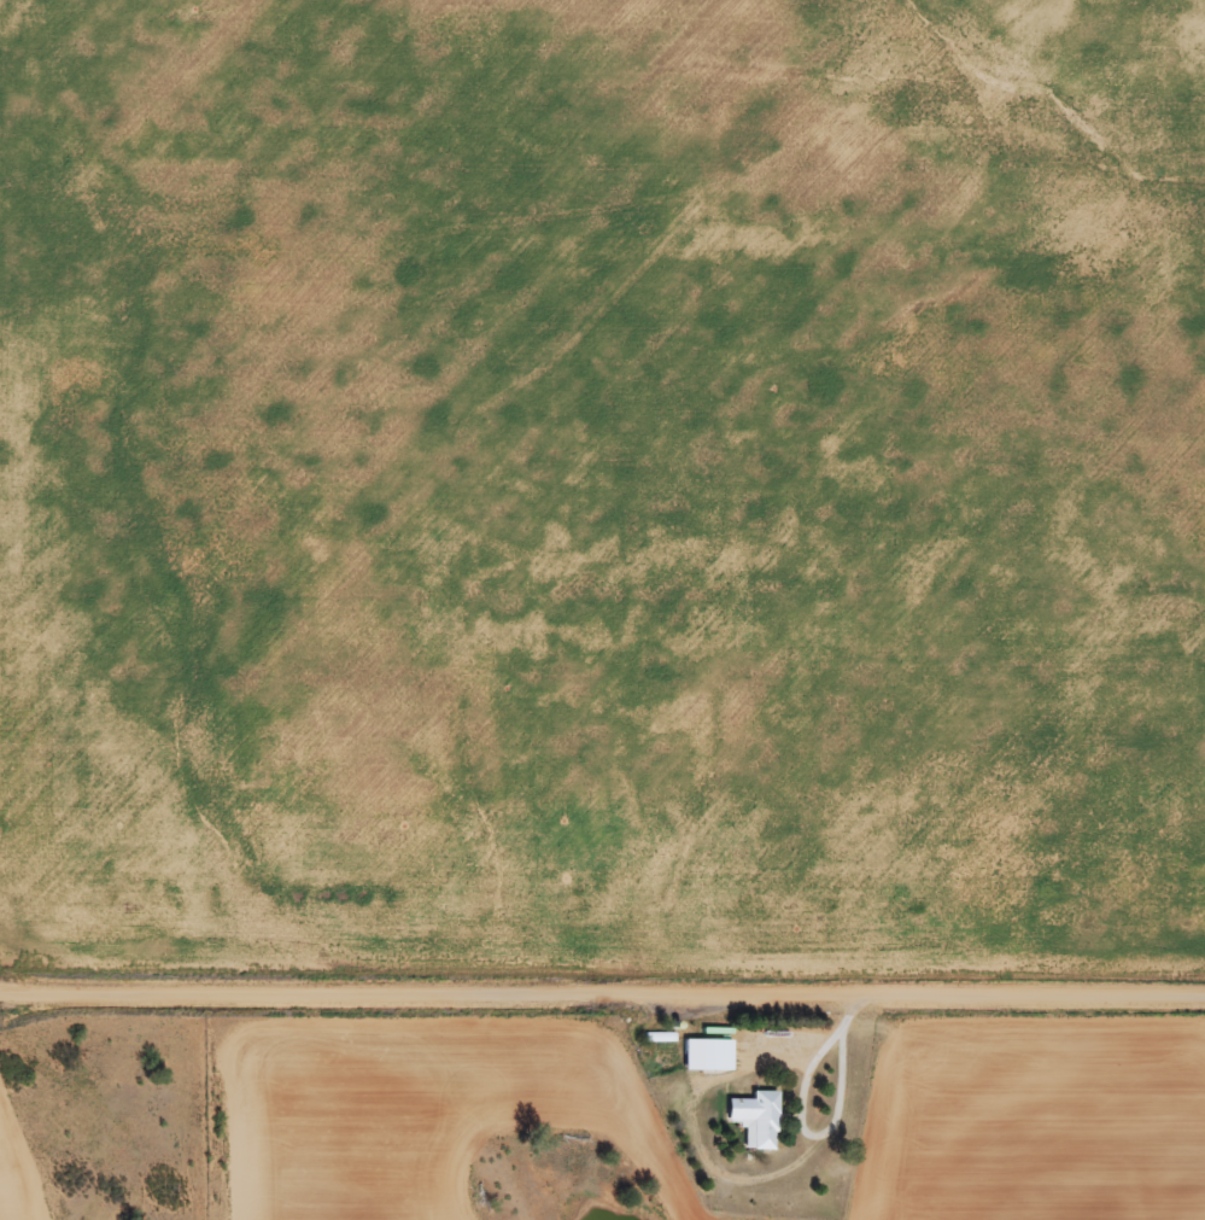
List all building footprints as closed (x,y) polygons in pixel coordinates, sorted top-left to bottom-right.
[(697,1072),(731,1072),(731,1040),(697,1040),(697,1072)] [(776,1093),(753,1092),(752,1100),(727,1100),(726,1124),(744,1125),(743,1149),(774,1151),(776,1093)]
